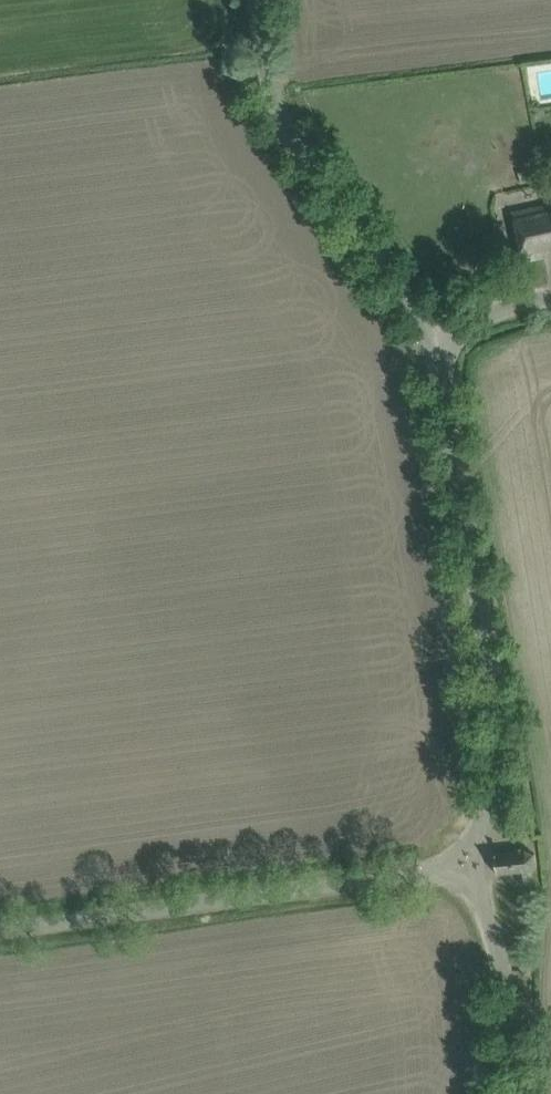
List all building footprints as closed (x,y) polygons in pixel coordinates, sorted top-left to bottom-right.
[(535,206),(514,211),(525,260),(546,255),(546,251),(550,250),(550,202),(535,206)] [(515,848),(516,850),(495,852),(497,874),(519,872),(520,882),(529,881),(528,871),(535,866),(536,866),(535,854),(534,855),(527,849),(526,847),(515,848)]
